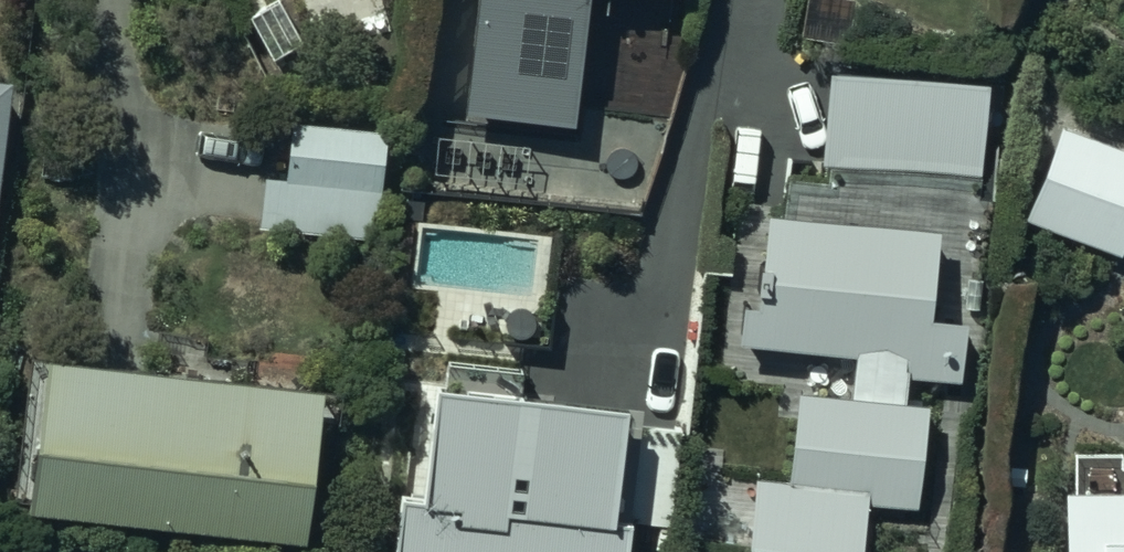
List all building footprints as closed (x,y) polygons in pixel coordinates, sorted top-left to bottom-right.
[(464,111),(572,122),(584,0),(476,0),(464,111)] [(0,79),(0,211),(12,80),(0,79)] [(263,177),(259,228),(378,238),(386,128),(290,120),(286,179),(263,177)] [(1060,121),(1024,222),(1119,258),(1123,245),(1123,145),(1060,121)] [(764,211),(756,303),(743,302),(739,346),(853,356),(849,394),(797,389),(788,481),(753,478),(746,549),(780,551),(861,551),(866,501),(936,508),(946,402),(908,399),(910,376),(959,381),(965,316),(932,313),(940,227),(764,211)] [(327,379),(42,351),(26,511),(312,539),(327,379)] [(636,400),(513,388),(515,368),(447,363),(446,383),(428,381),(419,493),(395,491),(390,551),(630,551),(632,526),(669,529),(678,427),(634,424),(636,400)] [(1068,491),(1068,551),(1123,551),(1123,491),(1068,491)]
